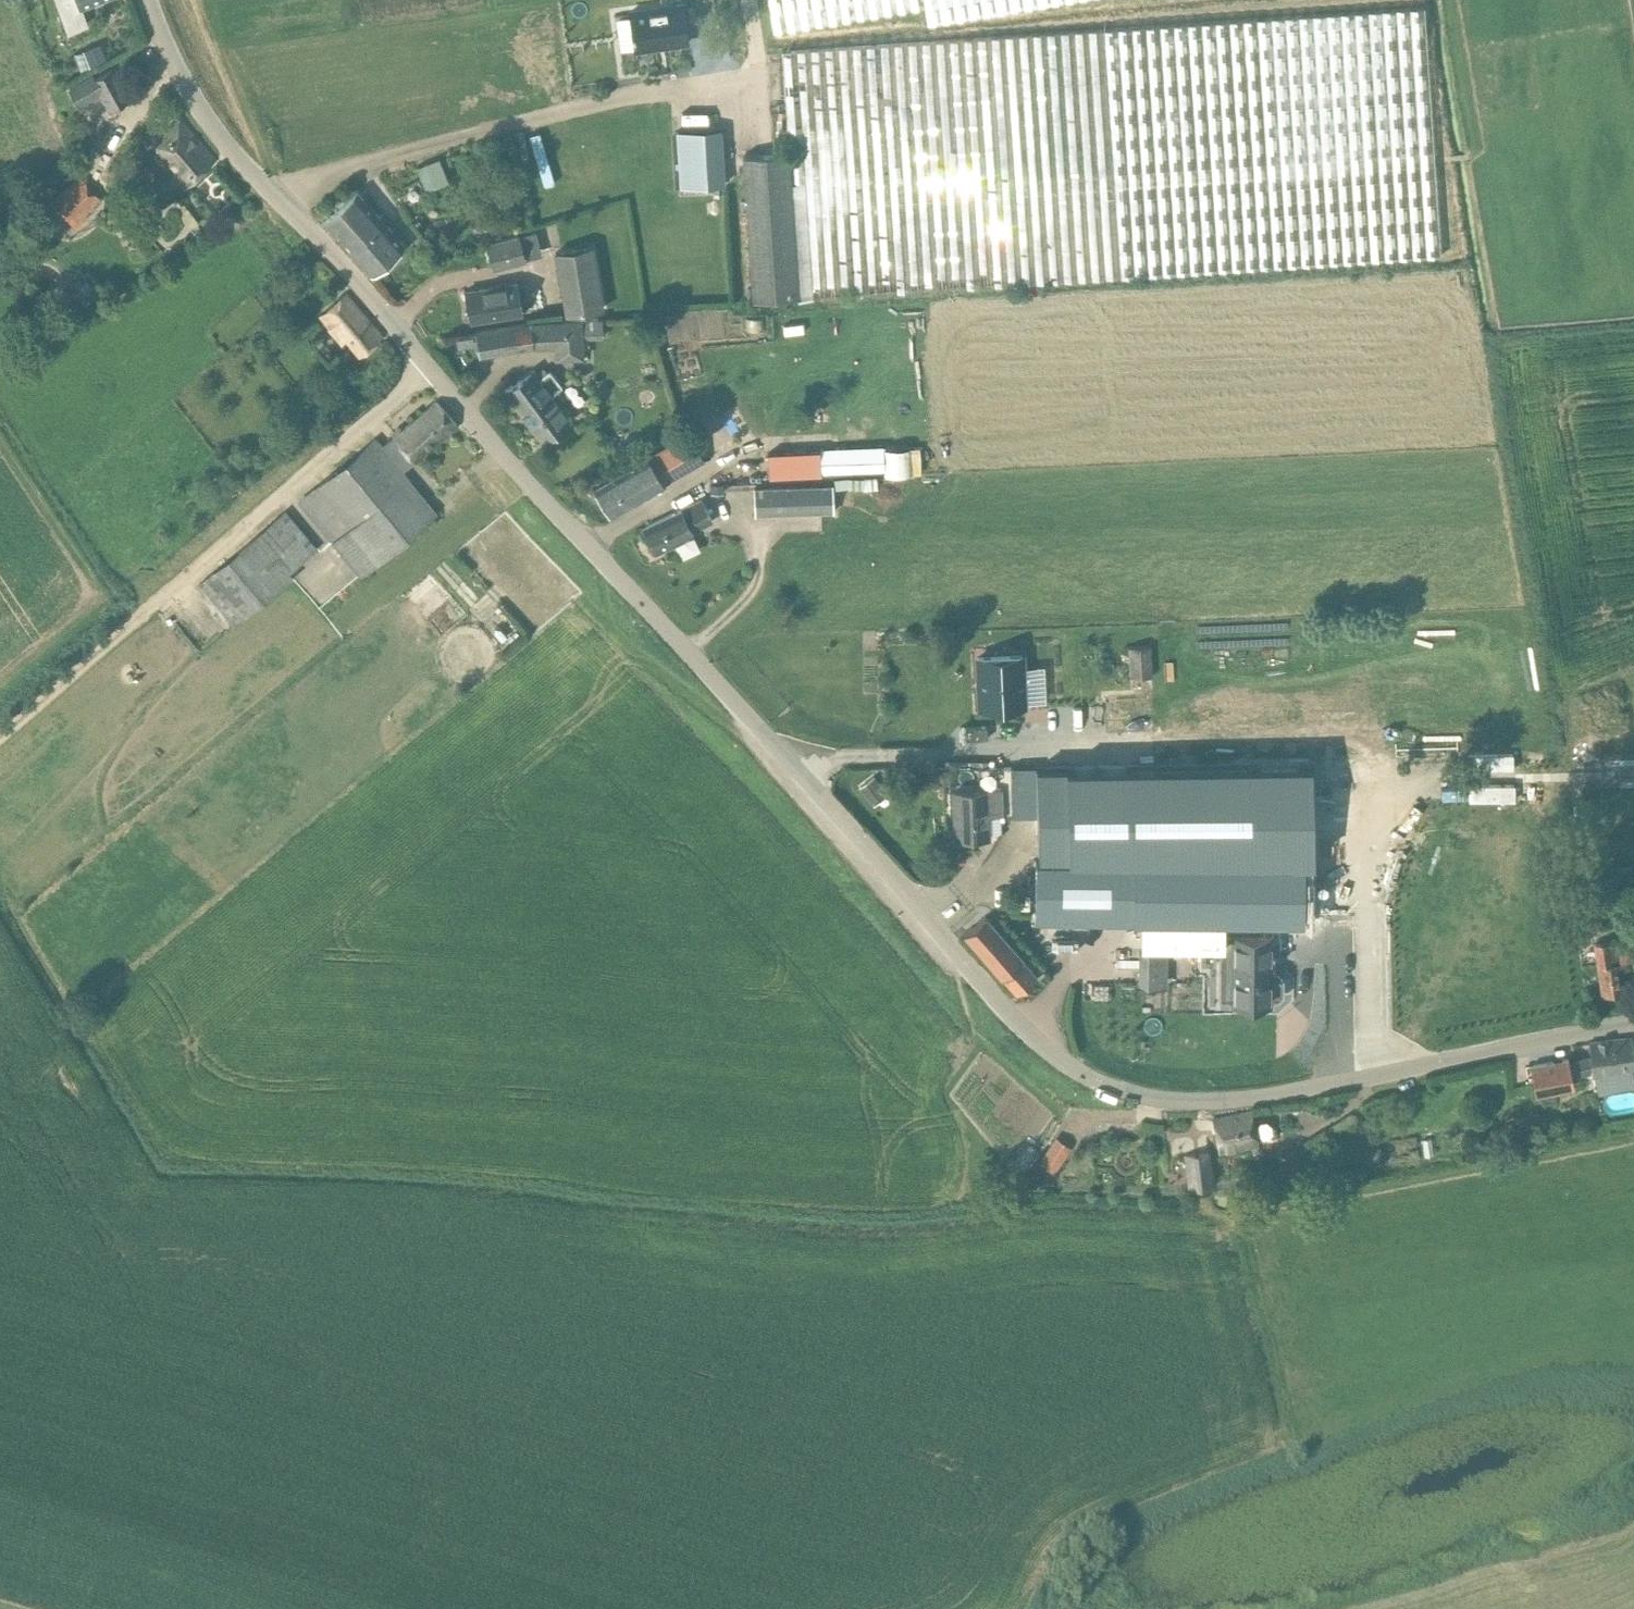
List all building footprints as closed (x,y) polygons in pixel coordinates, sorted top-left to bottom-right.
[(68,30),(87,23),(82,7),(101,0),(57,0),(68,30)] [(774,31),(924,6),(928,22),(1064,0),(768,0),(774,31)] [(683,3),(631,10),(636,50),(688,43),(683,3)] [(743,156),(752,300),(800,297),(800,298),(1441,255),(1424,7),(783,50),(790,153),(743,156)] [(95,79),(92,75),(70,87),(80,105),(99,94),(108,109),(131,96),(115,67),(95,79)] [(156,178),(168,190),(179,180),(185,187),(216,160),(179,119),(166,130),(174,138),(157,154),(168,167),(156,178)] [(712,130),(677,133),(680,185),(716,182),(714,157),(712,130)] [(51,200),(76,228),(88,216),(86,214),(102,200),(96,193),(97,192),(87,181),(86,182),(80,175),(51,200)] [(404,245),(357,191),(323,221),(370,275),(404,245)] [(527,261),(521,236),(488,244),(488,245),(494,268),(494,269),(527,261)] [(604,310),(593,246),(556,252),(567,316),(604,310)] [(522,314),(517,281),(465,290),(471,323),(522,314)] [(321,316),(359,355),(382,335),(346,294),(321,316)] [(554,348),(555,360),(583,359),(583,317),(531,321),(475,331),(481,358),(535,349),(554,348)] [(506,391),(542,440),(570,419),(552,394),(563,386),(550,369),(540,378),(534,370),(506,391)] [(437,400),(383,444),(404,470),(458,426),(437,400)] [(622,473),(639,501),(666,485),(685,472),(683,468),(699,456),(685,433),(649,456),(622,473)] [(331,541),(361,576),(438,513),(408,478),(409,477),(381,443),(377,436),(297,501),(329,538),(331,541)] [(883,447),(852,449),(821,450),(822,472),(853,470),(884,469),(883,447)] [(769,477),(822,475),(822,472),(821,450),(768,453),(769,477)] [(612,518),(639,501),(622,473),(595,490),(612,518)] [(832,484),(753,488),(755,517),(834,513),(832,484)] [(646,528),(658,551),(694,533),(693,531),(713,521),(702,500),(646,528)] [(212,601),(234,627),(295,578),(290,572),(318,549),(286,510),(195,587),(209,604),(212,601)] [(1152,677),(1151,646),(1128,647),(1130,678),(1152,677)] [(1022,655),(978,657),(980,706),(1024,704),(1022,655)] [(1310,762),(1036,769),(1038,859),(1304,862),(1313,861),(1310,762)] [(957,791),(954,791),(956,838),(990,837),(989,812),(1002,811),(1001,789),(1012,789),(1011,767),(977,768),(978,784),(957,785),(957,791)] [(1507,796),(1546,795),(1546,782),(1507,783),(1507,796)] [(1452,796),(1491,796),(1491,783),(1452,783),(1452,796)] [(1038,859),(1035,859),(1035,913),(1142,915),(1143,943),(1221,944),(1221,935),(1227,935),(1227,914),(1303,915),(1304,862),(1038,859)] [(1023,959),(986,915),(965,934),(1002,977),(1017,995),(1038,977),(1023,959)] [(1227,935),(1221,935),(1221,944),(1221,998),(1232,998),(1232,1003),(1271,1003),(1271,999),(1277,999),(1282,994),(1282,978),(1278,973),(1271,973),(1272,936),(1227,935)] [(1594,942),(1602,995),(1625,991),(1622,968),(1628,967),(1627,958),(1620,959),(1617,938),(1594,942)] [(1172,948),(1141,947),(1140,983),(1172,984),(1172,948)] [(1536,1092),(1574,1085),(1572,1076),(1593,1072),(1593,1074),(1633,1068),(1633,1061),(1632,1037),(1590,1044),(1592,1055),(1569,1059),(1568,1057),(1530,1065),(1536,1092)] [(1252,1115),(1214,1123),(1219,1150),(1258,1143),(1252,1115)] [(1054,1172),(1071,1147),(1056,1136),(1038,1162),(1054,1172)] [(1189,1187),(1211,1184),(1207,1153),(1185,1155),(1189,1187)]
